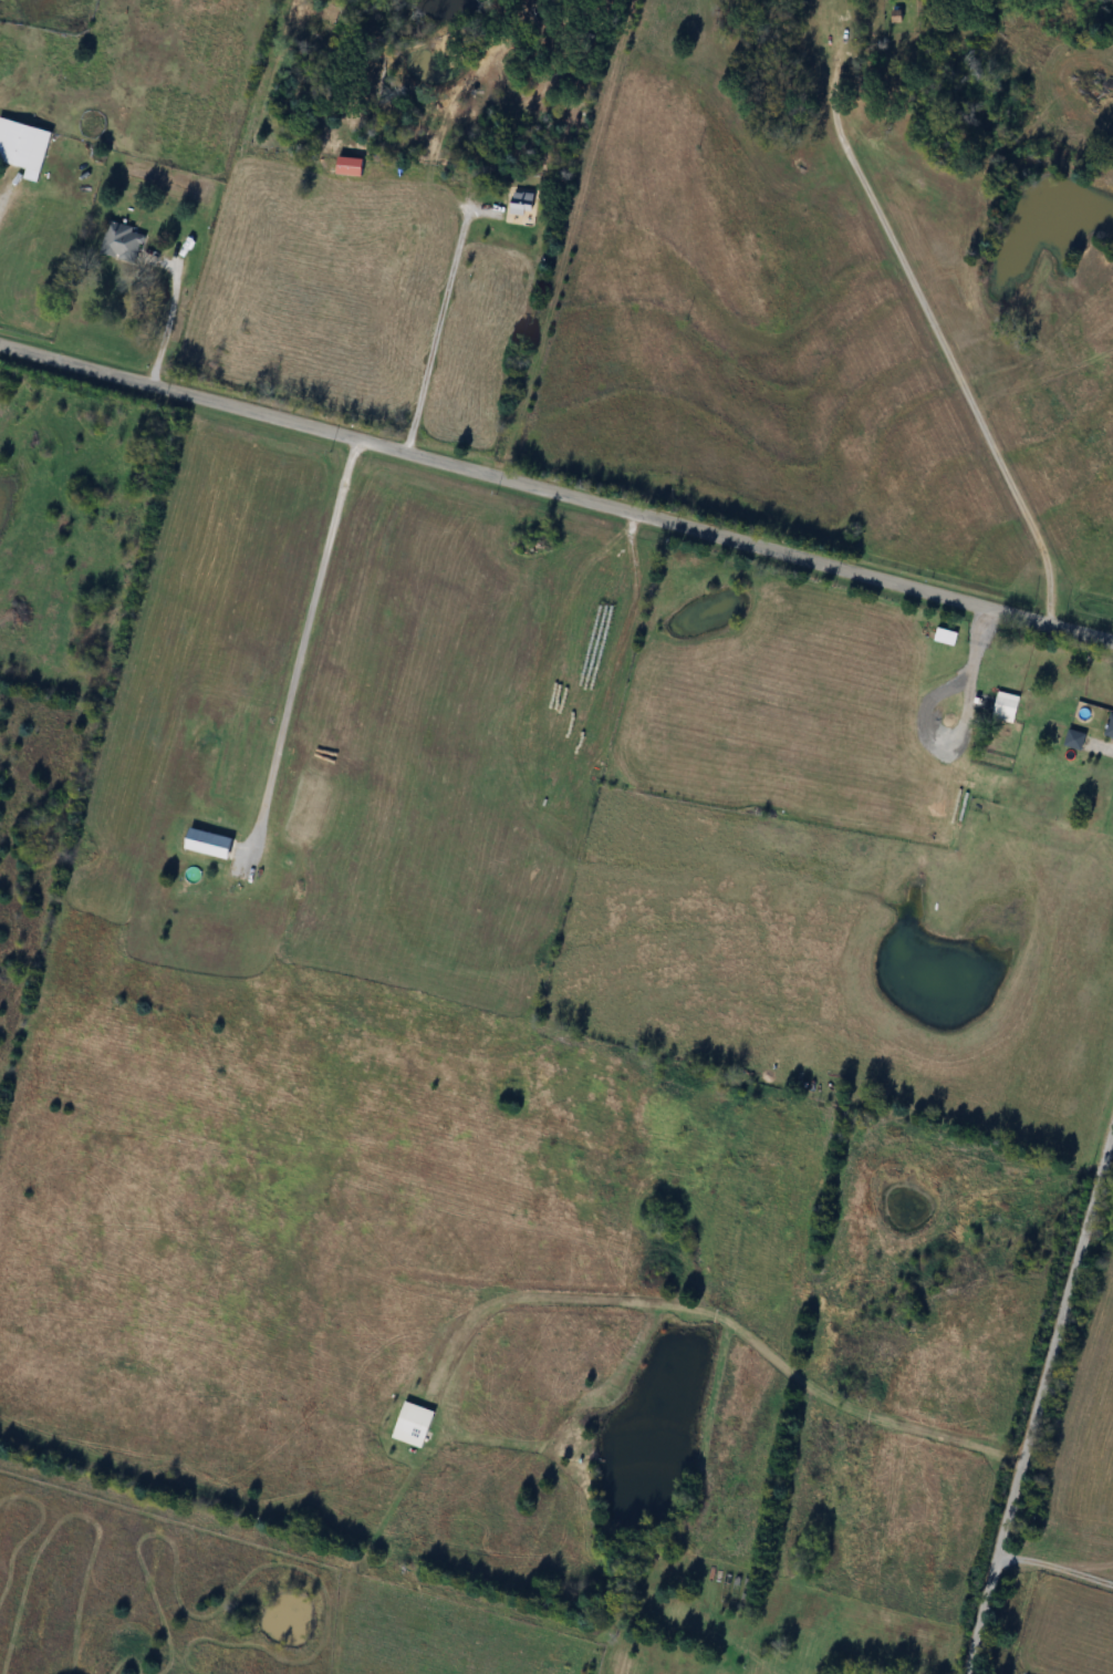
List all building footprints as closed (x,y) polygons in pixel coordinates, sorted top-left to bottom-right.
[(54,131),(0,118),(0,162),(44,172),(54,131)] [(535,193),(513,193),(513,215),(535,215),(535,193)] [(101,254),(137,264),(146,232),(110,222),(101,254)] [(959,631),(938,627),(936,641),(956,645),(959,631)] [(996,727),(1017,726),(1015,692),(994,694),(996,727)] [(1110,713),(1104,735),(1112,738),(1112,714),(1110,713)] [(1065,745),(1082,750),(1086,734),(1069,729),(1065,745)] [(237,838),(192,828),(187,850),(232,860),(237,838)]
